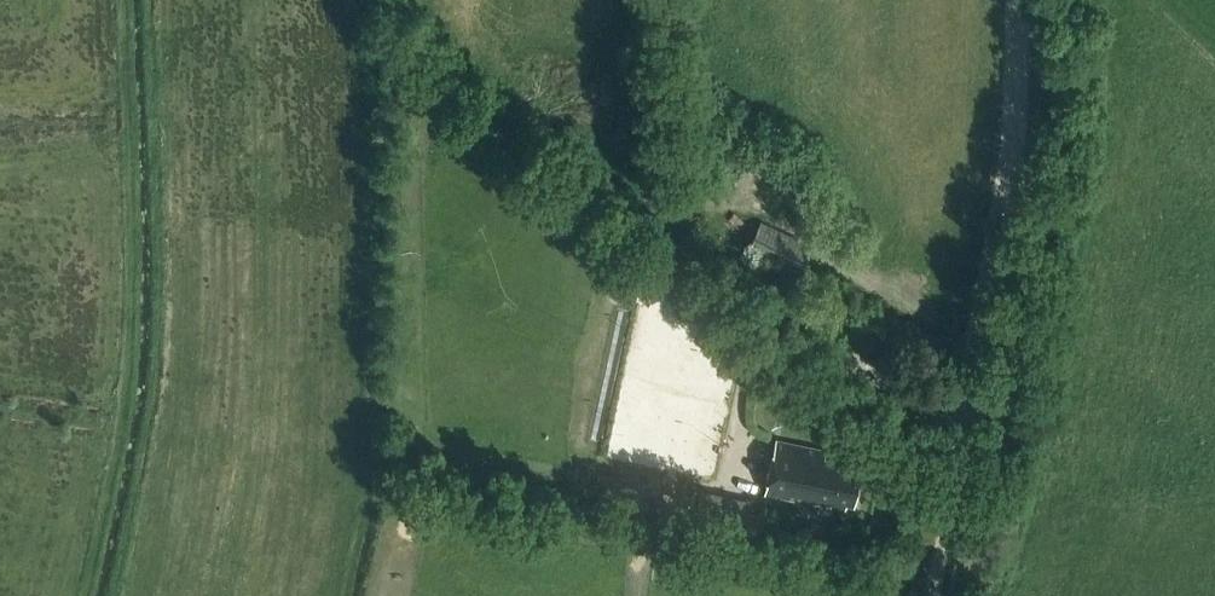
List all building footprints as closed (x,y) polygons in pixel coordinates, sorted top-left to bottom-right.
[(821,243),(763,217),(753,246),(808,269),(821,243)] [(853,503),(861,464),(825,457),(826,452),(773,441),(763,492),(815,503),(816,500),(832,504),(831,507),(844,510),(846,502),(853,503)] [(703,489),(694,527),(743,537),(751,500),(703,489)]
